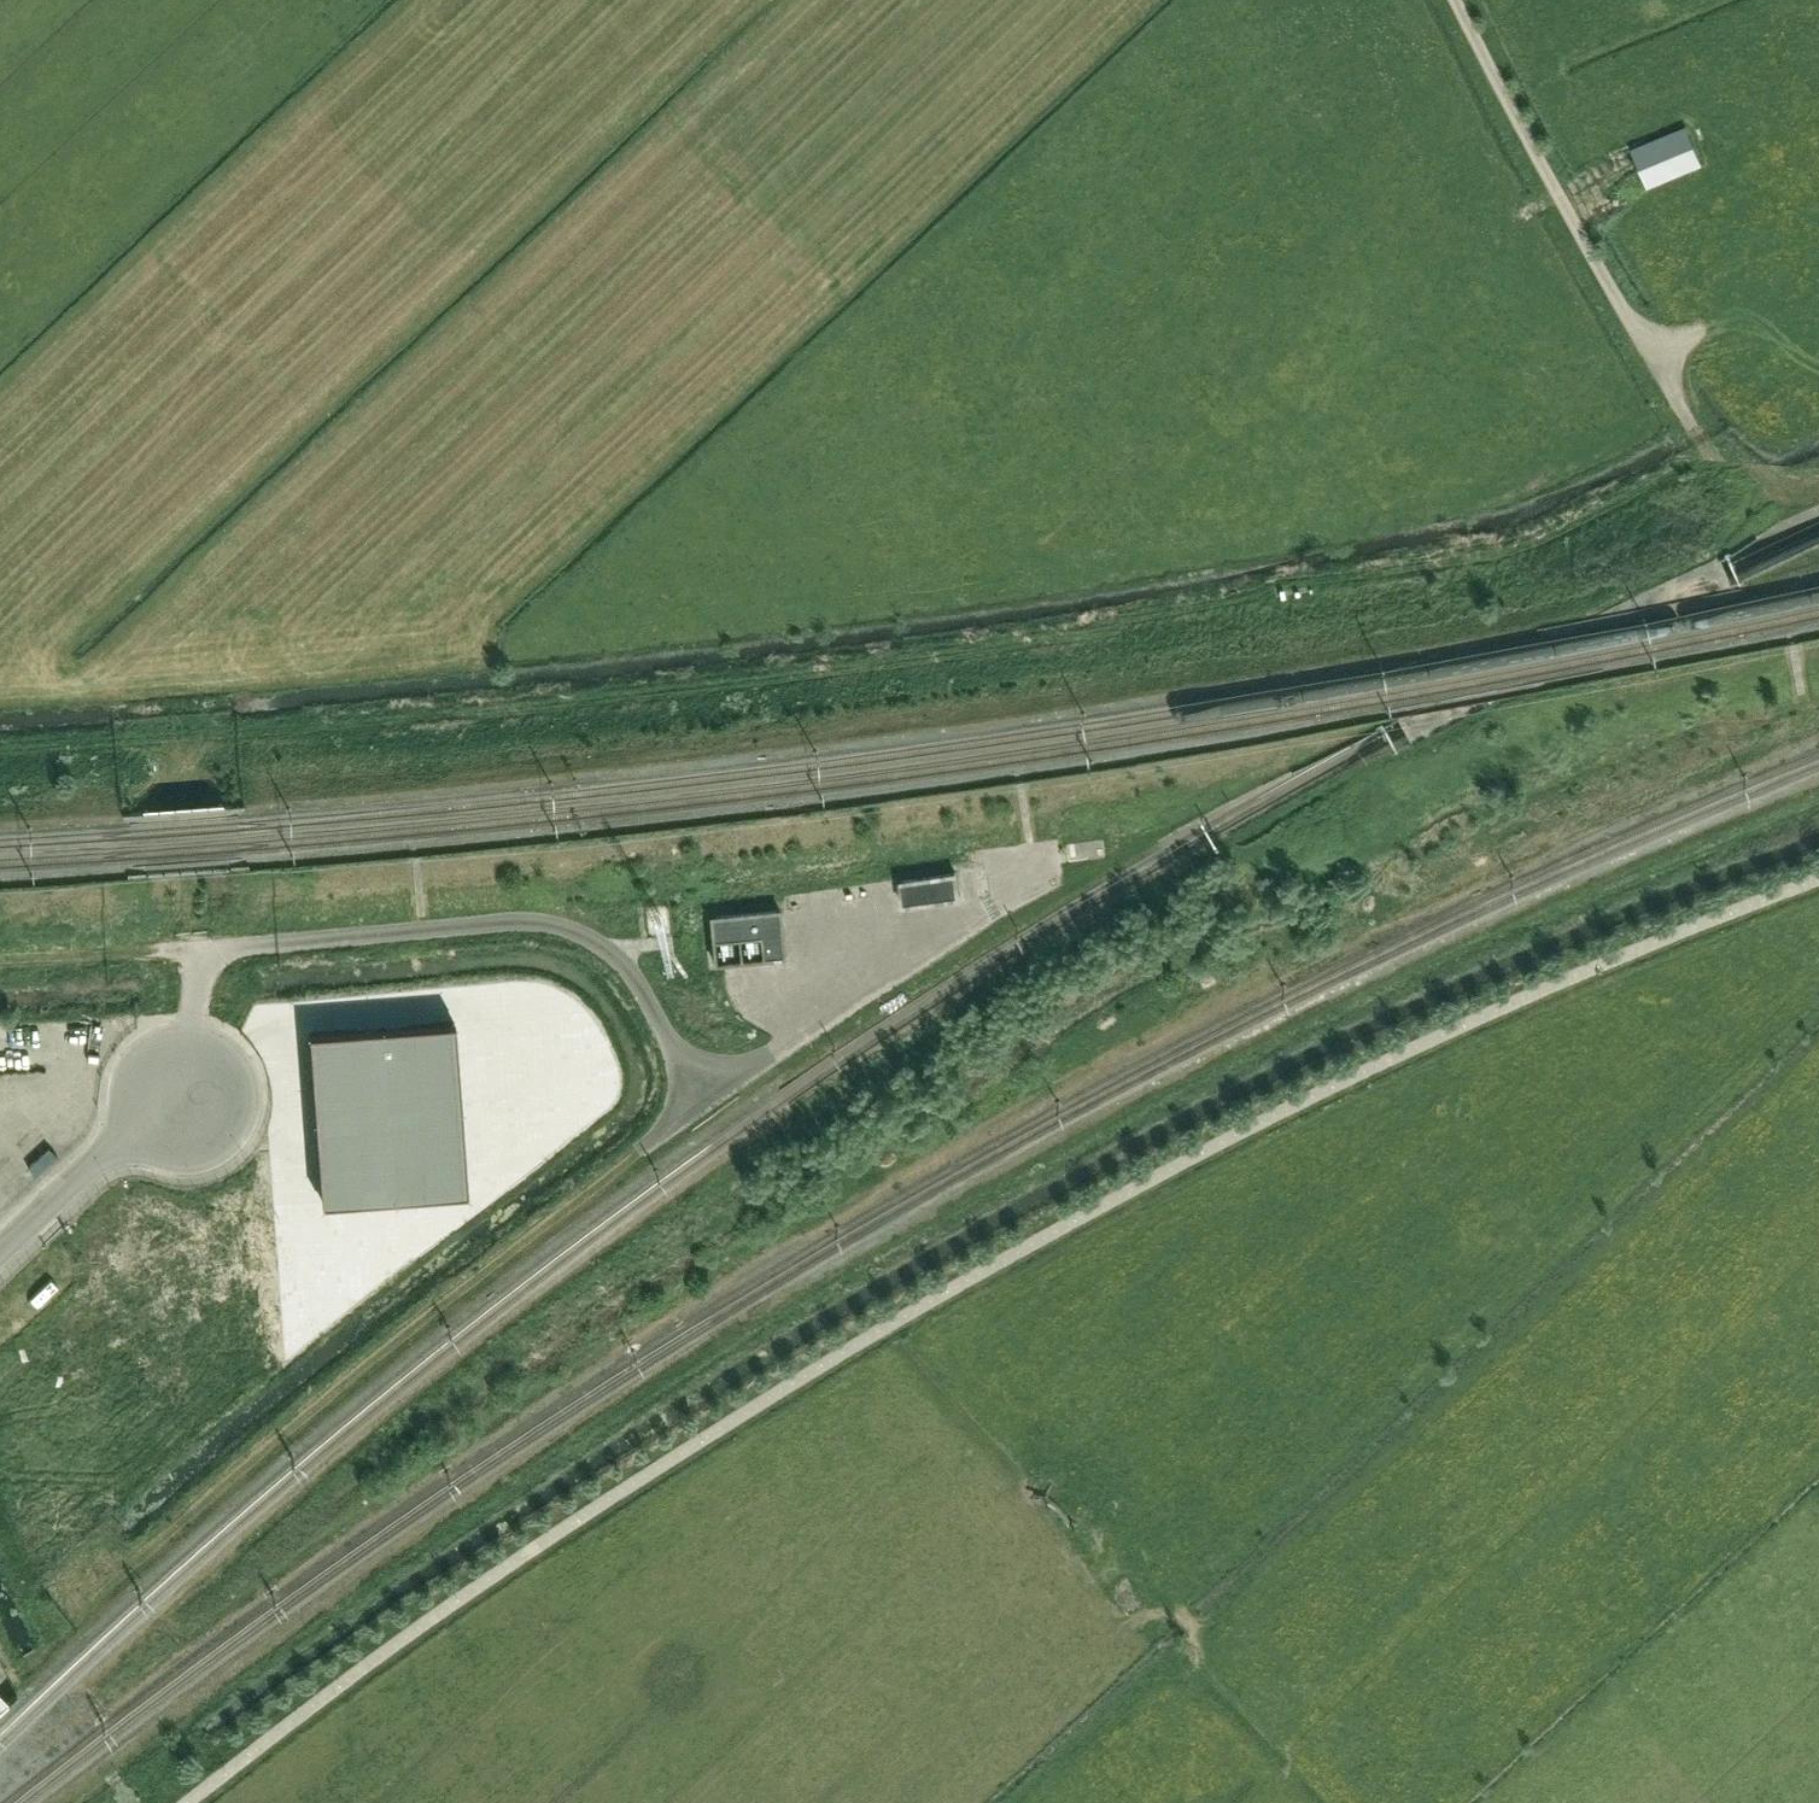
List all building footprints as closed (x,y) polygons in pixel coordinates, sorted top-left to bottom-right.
[(1685,126),(1631,149),(1647,187),(1701,164),(1685,126)] [(955,872),(899,880),(902,904),(959,896),(955,872)] [(779,908),(710,915),(715,962),(784,955),(779,908)] [(299,1027),(300,1190),(444,1192),(443,1024),(299,1027)] [(9,1699),(0,1689),(0,1707),(9,1699)]
